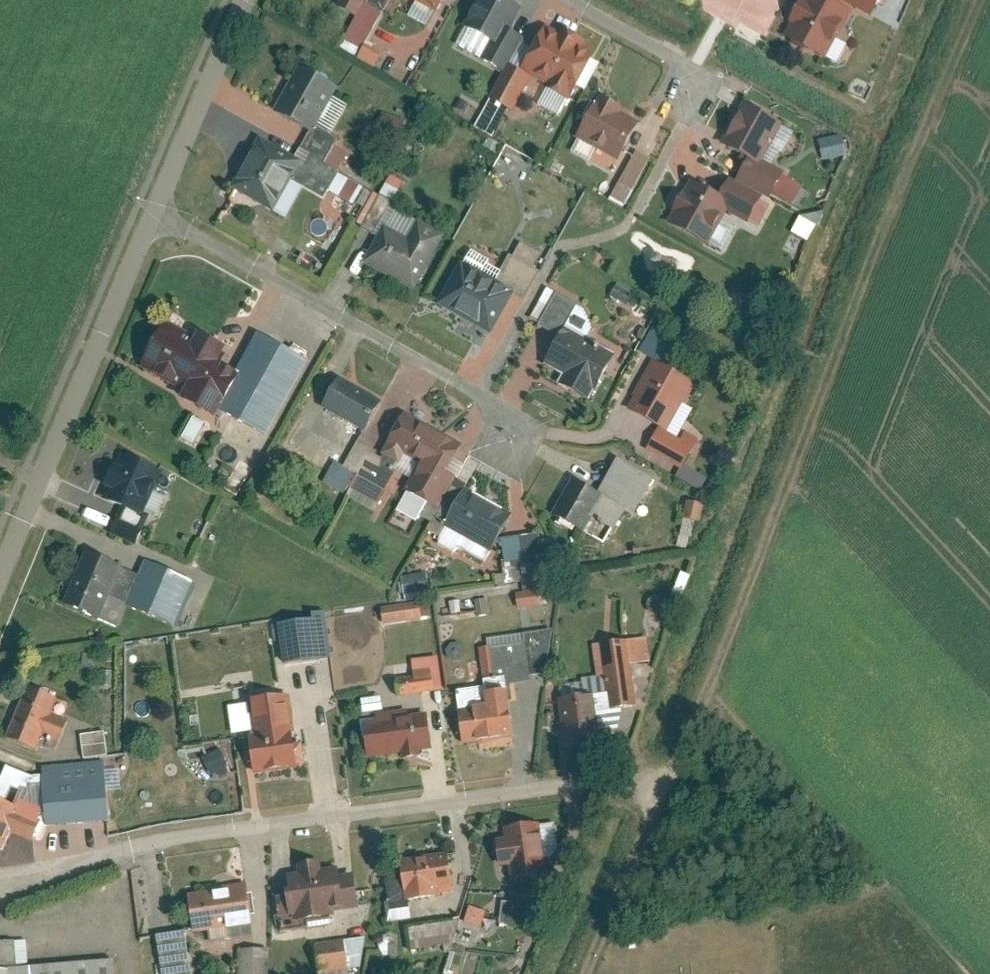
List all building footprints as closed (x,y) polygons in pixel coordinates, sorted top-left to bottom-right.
[(341,6),(360,16),(343,45),(360,54),(364,47),(368,49),(396,0),(345,0),(341,6)] [(422,1),(415,13),(433,24),(440,11),(447,15),(456,0),(420,0),(422,1)] [(460,41),(509,71),(532,34),(518,26),(529,7),(517,0),(484,0),(460,41)] [(789,39),(844,65),(855,41),(847,37),(861,7),(877,15),(884,0),(808,0),(789,39)] [(529,41),(480,125),(496,134),(512,107),(517,111),(537,77),(551,85),(541,102),(563,114),(573,98),(576,100),(604,53),(557,26),(543,49),(529,41)] [(337,89),(298,67),(273,113),(312,135),(337,89)] [(607,92),(583,134),(627,159),(649,122),(630,111),(632,107),(607,92)] [(754,157),(742,180),(777,197),(779,194),(796,202),(807,180),(776,165),(797,125),(752,102),(730,145),(754,157)] [(384,112),(377,134),(401,141),(408,119),(384,112)] [(825,135),(829,159),(854,154),(850,131),(825,135)] [(301,161),(260,138),(231,189),(272,212),(301,161)] [(614,199),(630,207),(657,156),(642,148),(614,199)] [(379,188),(359,224),(381,235),(368,261),(423,290),(451,236),(396,207),(410,181),(394,173),(384,191),(379,188)] [(699,176),(674,222),(718,246),(732,218),(762,234),(778,203),(737,180),(730,193),(699,176)] [(804,214),(796,233),(814,242),(823,223),(804,214)] [(474,247),(444,304),(501,333),(523,293),(530,296),(545,269),(539,266),(547,252),(527,242),(520,256),(516,254),(507,271),(492,263),(495,258),(474,247)] [(621,282),(614,295),(633,305),(640,291),(621,282)] [(551,285),(534,316),(567,334),(551,363),(570,373),(566,382),(595,398),(600,389),(604,392),(625,355),(593,338),(606,315),(551,285)] [(227,418),(230,413),(275,438),(318,362),(267,334),(247,369),(232,360),(239,348),(208,332),(203,341),(169,323),(146,366),(194,392),(191,398),(227,418)] [(661,331),(650,352),(663,359),(674,338),(661,331)] [(701,383),(658,360),(633,407),(665,424),(652,449),(686,467),(680,478),(706,492),(714,477),(691,464),(705,438),(690,429),(686,437),(674,431),(680,420),(688,424),(696,410),(689,406),(701,383)] [(339,376),(321,406),(363,432),(382,402),(339,376)] [(183,437),(199,445),(211,421),(196,413),(183,437)] [(377,450),(353,495),(379,509),(400,470),(416,479),(394,519),(407,527),(413,516),(422,521),(425,515),(436,521),(476,448),(412,413),(389,456),(377,450)] [(335,476),(330,486),(343,494),(349,484),(354,486),(377,446),(364,438),(349,465),(339,459),(331,473),(335,476)] [(127,504),(115,532),(143,545),(156,516),(151,513),(169,471),(127,453),(108,496),(127,504)] [(579,476),(559,513),(611,541),(618,528),(622,530),(632,512),(640,517),(662,476),(623,455),(604,490),(579,476)] [(464,477),(433,530),(446,537),(442,543),(462,555),(467,547),(492,562),(520,514),(475,488),(477,485),(464,477)] [(711,503),(691,499),(682,546),(695,548),(701,521),(707,522),(711,503)] [(499,574),(501,583),(558,575),(551,531),(508,538),(512,559),(507,559),(509,572),(499,574)] [(339,537),(333,547),(346,555),(352,544),(339,537)] [(92,549),(67,606),(124,631),(135,605),(181,626),(201,580),(151,558),(145,573),(92,549)] [(406,575),(409,596),(434,592),(431,572),(406,575)] [(520,593),(522,608),(561,603),(557,577),(528,581),(529,591),(520,593)] [(492,613),(490,597),(478,598),(480,614),(492,613)] [(386,607),(388,622),(435,616),(433,600),(386,607)] [(321,619),(278,625),(280,639),(288,638),(292,664),(339,657),(332,610),(320,612),(321,619)] [(490,685),(461,689),(468,743),(482,741),(483,748),(513,744),(512,738),(524,736),(517,690),(514,690),(513,682),(536,679),(536,674),(552,672),(560,627),(490,637),(491,645),(484,646),(490,685)] [(589,696),(565,699),(572,757),(616,752),(610,710),(644,706),(638,662),(658,660),(655,636),(599,643),(604,675),(587,677),(589,696)] [(403,678),(405,695),(449,689),(445,656),(418,659),(420,675),(403,678)] [(106,668),(106,686),(117,685),(116,668),(106,668)] [(235,683),(236,696),(249,694),(247,681),(235,683)] [(251,701),(263,773),(309,765),(297,695),(287,696),(285,682),(254,687),(256,700),(251,701)] [(34,684),(11,739),(44,752),(51,736),(64,742),(73,721),(58,715),(66,697),(34,684)] [(171,694),(173,709),(186,707),(184,692),(171,694)] [(370,716),(363,717),(370,758),(409,751),(410,760),(430,757),(429,751),(440,749),(433,712),(403,717),(401,708),(391,710),(388,694),(367,698),(370,716)] [(234,734),(254,731),(249,702),(229,706),(234,734)] [(84,733),(87,758),(113,754),(110,729),(84,733)] [(224,748),(208,756),(217,773),(221,771),(224,775),(231,771),(229,767),(233,765),(224,748)] [(12,850),(19,832),(49,843),(56,827),(113,821),(108,761),(47,767),(48,773),(39,775),(12,765),(6,779),(0,777),(0,846),(12,850)] [(561,818),(511,825),(513,835),(502,837),(506,867),(517,866),(520,882),(561,875),(557,852),(566,851),(561,818)] [(410,874),(387,878),(394,922),(417,918),(415,902),(448,897),(447,892),(459,889),(453,849),(407,857),(410,874)] [(307,871),(291,873),(297,914),(303,913),(304,922),(312,921),(314,929),(340,925),(339,917),(342,916),(341,911),(368,907),(363,872),(349,874),(348,866),(330,869),(329,860),(305,863),(307,871)] [(210,891),(194,894),(200,932),(215,930),(217,944),(263,936),(253,879),(229,883),(227,875),(207,879),(210,891)] [(546,904),(507,900),(505,921),(544,925),(546,904)] [(467,926),(486,932),(491,912),(473,907),(467,926)] [(454,918),(409,926),(413,948),(457,941),(454,918)] [(194,931),(163,935),(168,973),(191,973),(199,973),(194,931)] [(319,943),(324,973),(355,973),(354,968),(366,966),(371,935),(319,943)] [(28,940),(0,941),(0,948),(1,965),(29,963),(28,940)] [(245,948),(243,973),(270,973),(271,949),(245,948)] [(119,960),(21,972),(0,970),(0,973),(120,973),(119,960)]
